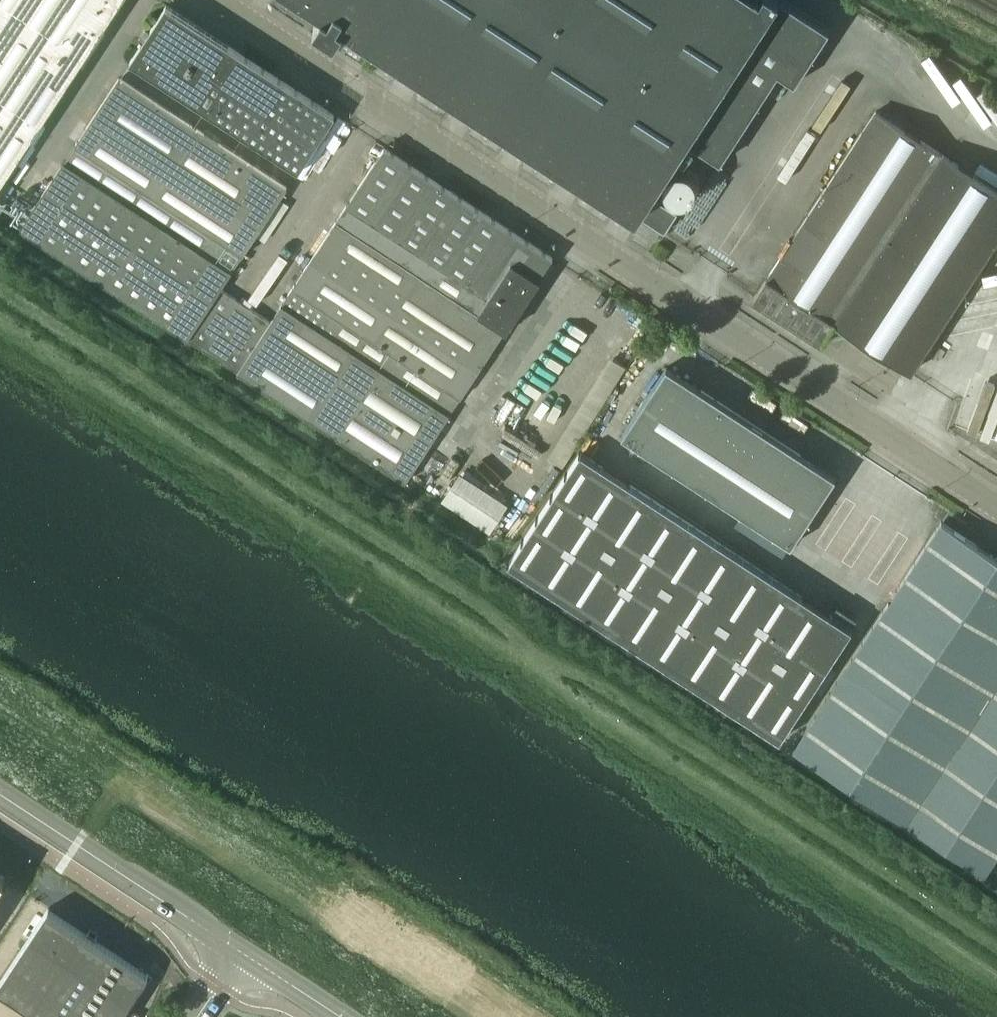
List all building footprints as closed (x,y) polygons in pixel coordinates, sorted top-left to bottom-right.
[(119,0),(0,0),(0,181),(119,0)] [(321,12),(313,24),(334,38),(342,26),(635,216),(637,214),(664,232),(677,212),(650,194),(685,140),(719,162),(777,73),(794,83),(828,30),(782,0),(303,0),(321,12)] [(335,114),(242,54),(168,5),(132,61),(298,170),(335,114)] [(287,188),(120,78),(21,229),(321,427),(469,202),(385,147),(271,321),(221,288),(287,188)] [(831,321),(941,154),(875,111),(751,299),(818,343),(832,322),(831,321)] [(945,157),(941,154),(831,321),(832,322),(909,373),(996,239),(996,191),(945,157)] [(553,257),(473,205),(469,202),(321,427),(405,482),(553,257)] [(790,546),(835,478),(798,454),(808,439),(795,431),(785,445),(665,367),(621,435),(790,546)] [(804,703),(852,628),(580,452),(507,563),(780,740),(791,722),(804,703)] [(504,503),(461,475),(446,499),(489,527),(504,503)] [(972,668),(996,630),(996,559),(941,522),(817,712),(805,731),(793,749),(985,874),(996,855),(996,793),(948,760),(996,684),(972,668)] [(996,684),(948,760),(996,793),(996,684)] [(791,722),(805,731),(817,712),(804,703),(791,722)] [(48,907),(0,981),(0,990),(40,1016),(119,1016),(148,973),(48,907)]
